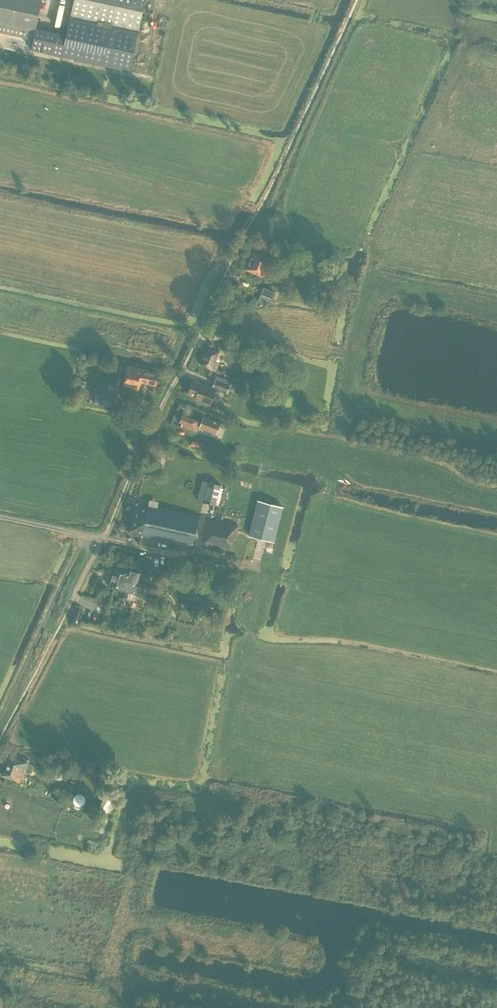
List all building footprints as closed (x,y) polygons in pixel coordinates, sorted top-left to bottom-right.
[(33,39),(31,49),(129,71),(145,0),(74,0),(66,35),(36,28),(42,0),(0,0),(0,32),(33,39)] [(146,102),(148,95),(136,93),(135,100),(146,102)] [(264,276),(271,259),(253,251),(245,268),(264,276)] [(275,292),(263,287),(259,296),(271,301),(275,292)] [(251,341),(233,338),(232,344),(250,347),(251,341)] [(218,352),(207,348),(200,364),(215,370),(218,362),(215,360),(218,352)] [(221,359),(218,363),(225,370),(229,367),(221,359)] [(241,374),(247,376),(251,365),(245,363),(241,374)] [(149,370),(127,365),(123,386),(138,390),(140,382),(156,385),(158,373),(149,371),(149,370)] [(217,375),(212,387),(226,392),(231,381),(217,375)] [(193,380),(188,394),(195,397),(194,399),(209,405),(215,389),(193,380)] [(243,390),(245,385),(238,382),(235,387),(243,390)] [(95,404),(114,407),(116,394),(97,390),(96,397),(94,397),(93,402),(95,402),(95,404)] [(203,416),(201,423),(199,422),(199,421),(182,415),(179,422),(182,423),(181,426),(195,431),(197,427),(199,428),(216,434),(220,423),(203,416)] [(220,486),(207,483),(202,503),(215,506),(220,486)] [(200,517),(137,502),(130,533),(130,535),(189,547),(191,539),(194,539),(200,517)] [(266,506),(257,504),(248,538),(272,545),(282,510),(281,510),(266,506)] [(238,525),(209,519),(203,545),(232,551),(238,525)] [(135,563),(150,566),(152,556),(145,555),(144,557),(136,556),(135,563)] [(203,557),(200,568),(216,572),(217,570),(218,570),(220,565),(218,565),(214,564),(215,560),(203,557)] [(136,594),(145,597),(148,585),(138,582),(141,570),(128,567),(127,571),(115,567),(109,587),(129,592),(127,598),(135,601),(136,594)] [(149,594),(147,602),(162,606),(164,598),(149,594)] [(11,755),(2,775),(20,783),(29,763),(11,755)] [(109,807),(113,801),(106,797),(100,807),(109,812),(111,808),(109,807)]
